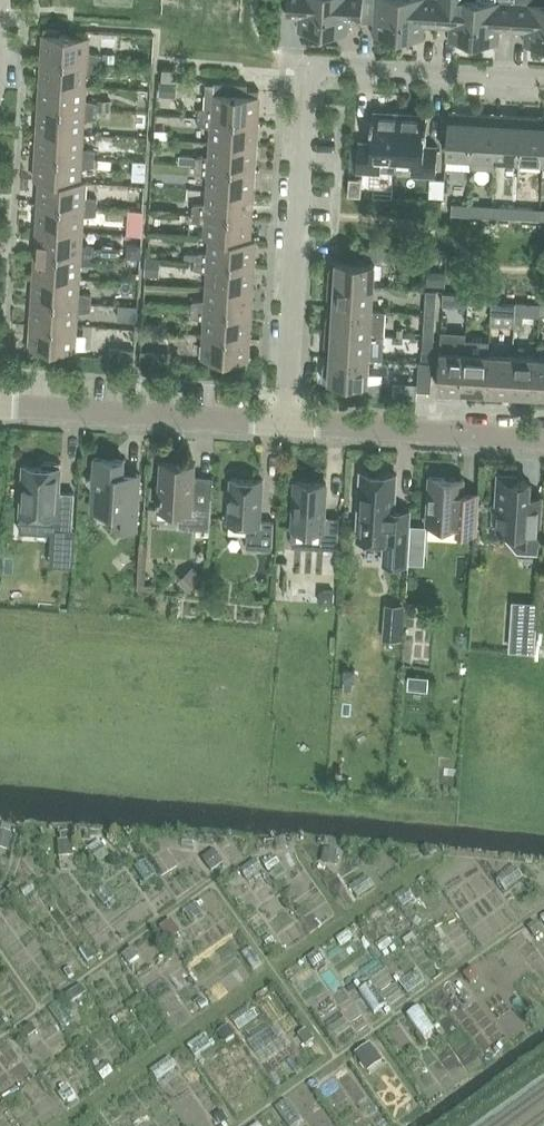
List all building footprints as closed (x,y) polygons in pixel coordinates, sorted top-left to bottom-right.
[(325,0),(287,0),(286,16),(299,16),(299,30),(323,31),(325,0)] [(363,0),(325,0),(323,31),(348,33),(349,19),(362,20),(363,0)] [(401,0),(363,0),(362,20),(375,21),(374,34),(399,36),(401,0)] [(399,36),(423,37),(424,24),(437,25),(439,0),(401,0),(399,36)] [(477,0),(439,0),(437,25),(450,26),(449,39),(474,40),(477,0)] [(514,2),(492,0),(477,0),(474,40),(499,42),(500,29),(513,30),(514,2)] [(543,3),(527,2),(514,2),(513,30),(526,30),(525,44),(543,45),(543,0),(543,3)] [(42,58),(101,62),(102,54),(88,51),(89,36),(61,35),(61,29),(44,28),(42,58)] [(101,69),(101,62),(42,58),(41,82),(86,85),(86,71),(101,69)] [(173,80),(174,69),(163,68),(162,79),(173,80)] [(199,118),(257,122),(259,90),(243,89),(243,83),(211,81),(212,82),(205,82),(203,107),(199,109),(199,118)] [(85,99),(86,85),(41,82),(39,107),(98,110),(99,102),(85,99)] [(159,83),(158,97),(175,99),(176,84),(159,83)] [(99,99),(99,109),(111,110),(111,100),(99,99)] [(98,117),(98,110),(39,107),(38,130),(83,133),(84,119),(98,117)] [(471,155),(474,113),(449,111),(446,153),(471,155)] [(398,156),(400,113),(373,112),(372,140),(359,139),(356,169),(397,172),(398,156)] [(400,113),(398,156),(413,157),(412,173),(436,175),(438,146),(425,145),(427,115),(400,113)] [(494,168),(498,114),(474,113),(471,155),(470,166),(494,168)] [(519,158),(522,116),(498,114),(495,157),(519,158)] [(522,116),(519,158),(543,160),(543,146),(543,117),(522,116)] [(256,146),(257,122),(199,118),(198,123),(212,127),(211,143),(256,146)] [(82,147),(83,133),(38,130),(37,154),(95,158),(96,150),(82,147)] [(196,157),(196,166),(254,169),(256,146),(211,143),(210,155),(196,157)] [(95,165),(95,158),(37,154),(35,179),(40,179),(80,181),(80,180),(81,167),(95,165)] [(253,193),(254,169),(196,166),(195,172),(209,175),(208,190),(253,193)] [(349,177),(348,195),(360,195),(361,178),(349,177)] [(85,181),(80,180),(80,181),(40,179),(39,203),(98,206),(98,199),(84,195),(85,181)] [(251,217),(253,193),(208,190),(207,203),(193,205),(193,213),(251,217)] [(97,214),(98,206),(39,203),(37,227),(82,229),(83,215),(97,214)] [(468,214),(469,204),(451,203),(451,213),(468,214)] [(469,204),(468,214),(478,214),(479,205),(469,204)] [(516,217),(517,207),(499,206),(499,216),(516,217)] [(517,207),(516,217),(533,218),(534,208),(517,207)] [(250,241),(250,239),(251,217),(193,213),(192,220),(206,224),(205,238),(210,238),(250,241)] [(81,244),(82,229),(37,227),(36,251),(95,254),(95,247),(81,244)] [(255,240),(250,239),(250,241),(210,238),(209,252),(195,253),(195,261),(254,265),(255,240)] [(128,244),(127,257),(140,258),(141,244),(128,244)] [(95,247),(95,254),(119,256),(120,249),(95,247)] [(328,283),(374,286),(376,261),(390,262),(391,249),(363,247),(362,260),(337,259),(336,267),(329,269),(328,283)] [(94,262),(95,254),(36,251),(34,275),(79,278),(80,264),(94,262)] [(127,257),(126,265),(139,266),(140,258),(127,257)] [(146,258),(145,275),(159,276),(160,259),(146,258)] [(252,289),(254,265),(195,261),(194,268),(208,271),(207,286),(252,289)] [(427,270),(426,285),(445,286),(445,271),(427,270)] [(78,292),(79,278),(34,275),(33,299),(92,302),(92,295),(78,292)] [(373,310),(374,286),(328,283),(328,297),(334,299),(334,307),(373,310)] [(251,313),(252,289),(207,286),(206,299),(192,300),(192,309),(251,313)] [(427,289),(426,301),(436,302),(437,296),(437,291),(437,289),(427,289)] [(468,304),(468,293),(444,292),(443,302),(468,304)] [(468,293),(468,304),(484,305),(485,294),(468,293)] [(91,310),(92,302),(33,299),(31,323),(76,325),(77,312),(91,310)] [(516,313),(517,303),(492,302),(492,312),(516,313)] [(516,313),(525,314),(526,303),(517,303),(516,313)] [(119,305),(119,318),(136,319),(137,306),(119,305)] [(373,310),(334,307),(333,315),(326,317),(325,331),(371,334),(371,336),(385,336),(386,311),(373,310)] [(249,336),(251,313),(192,309),(191,316),(205,320),(204,334),(249,336)] [(425,313),(425,325),(430,325),(435,326),(435,320),(435,313),(425,313)] [(75,350),(76,325),(31,323),(29,353),(46,354),(46,349),(75,350)] [(371,336),(371,334),(325,331),(325,345),(331,347),(331,355),(370,357),(371,336)] [(248,366),(249,336),(204,334),(202,358),(231,360),(231,365),(248,366)] [(441,336),(438,388),(463,389),(465,351),(466,338),(441,336)] [(424,337),(423,348),(433,348),(434,337),(424,337)] [(489,353),(490,342),(477,342),(477,352),(465,351),(463,389),(487,391),(489,353)] [(120,349),(120,359),(129,359),(131,359),(134,359),(135,350),(120,349)] [(141,350),(141,360),(143,360),(145,360),(155,361),(156,351),(141,350)] [(511,392),(513,354),(489,353),(487,391),(511,392)] [(535,393),(537,356),(513,354),(511,392),(535,393)] [(323,365),(322,380),(344,387),(344,392),(381,394),(383,360),(370,359),(370,357),(331,355),(330,363),(323,365)] [(537,356),(535,393),(543,394),(543,356),(537,356)] [(431,390),(432,363),(419,362),(418,389),(431,390)] [(137,528),(140,479),(123,478),(125,458),(95,456),(94,471),(87,481),(93,486),(92,508),(114,509),(113,526),(137,528)] [(211,529),(214,476),(194,475),(195,464),(161,462),(159,495),(158,495),(158,500),(159,500),(158,509),(180,510),(179,527),(211,529)] [(24,465),(21,514),(57,516),(55,541),(71,542),(74,492),(59,491),(61,467),(24,465)] [(407,564),(408,541),(410,511),(394,510),(397,474),(361,472),(357,539),(385,540),(384,563),(407,564)] [(478,532),(480,492),(463,491),(464,478),(445,477),(445,474),(427,473),(427,484),(430,484),(428,523),(460,524),(460,531),(478,532)] [(493,503),(492,529),(502,530),(502,533),(504,533),(506,536),(517,537),(517,545),(521,549),(538,550),(541,498),(528,497),(529,482),(516,481),(515,480),(514,478),(513,477),(512,476),(510,475),(508,474),(507,474),(505,475),(503,475),(502,476),(500,477),(499,479),(498,480),(497,503),(493,503)] [(272,548),(274,521),(261,520),(263,480),(231,478),(229,523),(248,524),(247,546),(272,548)] [(338,548),(340,517),(324,516),(326,483),(295,481),(293,529),(324,530),(323,548),(338,548)] [(413,524),(413,540),(428,540),(429,525),(413,524)] [(195,569),(182,583),(189,591),(203,577),(195,569)] [(320,594),(320,603),(333,604),(334,590),(326,590),(320,594)] [(512,633),(511,649),(534,650),(537,603),(525,602),(515,601),(514,601),(514,602),(513,617),(513,618),(512,633)] [(345,670),(344,678),(356,679),(356,670),(345,670)] [(428,677),(410,675),(409,687),(428,688),(428,677)]
